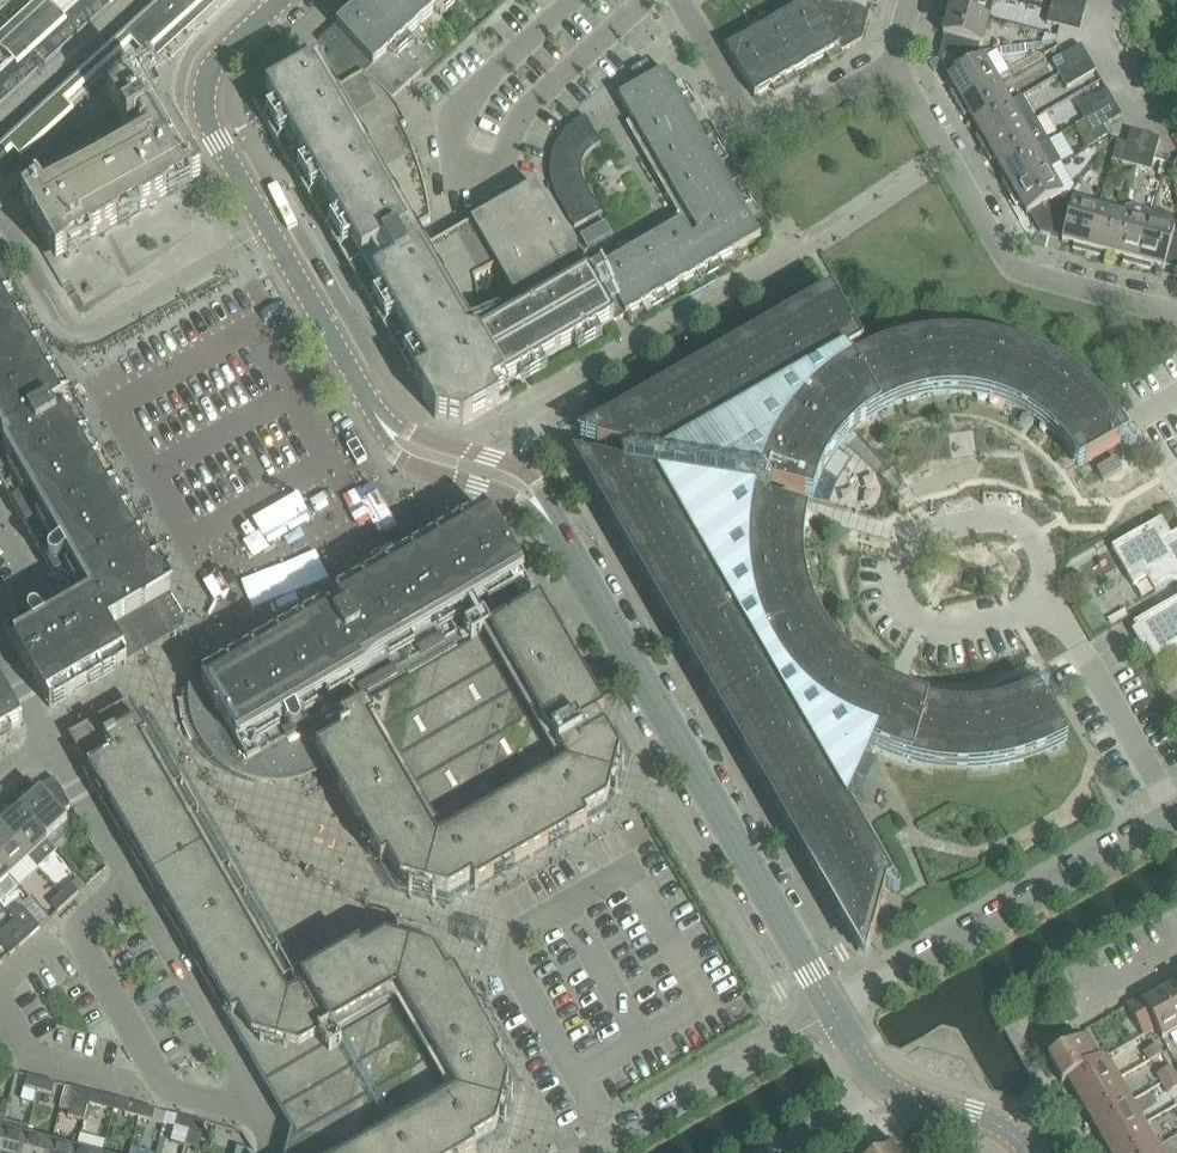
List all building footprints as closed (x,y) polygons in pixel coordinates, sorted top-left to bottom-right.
[(147,65),(200,17),(218,0),(211,0),(173,34),(165,41),(149,23),(174,0),(154,0),(0,141),(0,161),(10,152),(17,160),(71,112),(63,104),(129,44),(147,65)] [(50,0),(40,0),(0,37),(0,52),(6,58),(14,68),(67,19),(50,0)] [(165,41),(173,34),(211,0),(174,0),(149,23),(165,41)] [(337,26),(374,67),(367,75),(390,101),(422,72),(398,45),(444,3),(448,0),(366,0),(337,26)] [(783,17),(727,49),(755,97),(773,87),(775,90),(796,78),(794,74),(827,55),(829,59),(840,53),(837,49),(839,48),(841,52),(862,40),(870,13),(873,0),(812,0),(812,1),(783,17)] [(945,7),(989,19),(994,0),(947,0),(945,7)] [(1084,18),(1087,3),(1074,0),(1054,0),(1051,9),(1084,18)] [(989,19),(945,7),(941,21),(946,22),(943,35),(945,35),(939,57),(978,53),(980,46),(982,46),(989,19)] [(1084,18),(1051,9),(1048,24),(1080,32),(1084,18)] [(435,418),(463,426),(512,397),(505,385),(613,323),(761,237),(681,99),(665,71),(619,97),(688,218),(587,276),(553,217),(536,186),(419,254),(408,235),(431,222),(428,204),(424,187),(420,172),(414,157),(408,142),(402,129),(407,126),(398,112),(390,101),(367,75),(374,67),(337,26),(321,41),(331,53),(324,59),(321,57),(318,56),(316,57),(314,57),(313,58),(311,60),(310,61),(310,62),(309,64),(309,65),(310,67),(310,69),(311,70),(253,102),(283,153),(282,154),(282,155),(282,156),(282,157),(283,158),(284,158),(285,157),(324,203),(363,261),(388,307),(413,368),(412,368),(417,377),(418,378),(418,380),(414,382),(421,393),(421,394),(420,394),(420,395),(420,396),(421,396),(422,397),(423,397),(435,418)] [(1045,34),(1042,43),(1054,41),(1056,36),(1045,34)] [(1025,46),(1000,49),(1001,56),(1026,53),(1025,46)] [(1060,75),(1089,59),(1081,46),(1052,62),(1060,75)] [(957,104),(997,81),(984,58),(982,59),(978,53),(939,57),(950,77),(949,78),(955,89),(950,92),(957,104)] [(1089,59),(1060,75),(1068,89),(1096,72),(1089,59)] [(655,76),(647,62),(632,71),(640,85),(655,76)] [(1034,93),(1058,81),(1052,68),(1027,80),(1034,93)] [(63,262),(202,181),(201,179),(200,180),(196,174),(198,174),(166,120),(156,126),(147,111),(158,105),(145,82),(137,69),(107,96),(112,105),(118,116),(74,141),(77,147),(24,178),(21,195),(30,196),(31,198),(30,199),(22,207),(26,213),(44,245),(56,265),(63,262)] [(997,81),(957,104),(965,116),(970,114),(975,124),(1010,104),(997,81)] [(1086,120),(1115,104),(1107,91),(1078,107),(1086,120)] [(1035,119),(1022,96),(1010,104),(975,124),(981,134),(976,137),(983,149),(1035,119)] [(1115,104),(1086,120),(1093,133),(1122,117),(1115,104)] [(597,135),(586,117),(575,123),(567,130),(560,138),(555,147),(552,158),(551,168),(551,179),(554,189),(558,199),(565,210),(575,227),(592,218),(602,212),(585,184),(582,176),(582,167),(584,159),(589,152),(595,147),(601,143),(597,135)] [(1001,168),(1048,141),(1035,119),(983,149),(990,161),(995,158),(1001,168)] [(1137,168),(1145,135),(1131,131),(1122,164),(1137,168)] [(1145,135),(1137,168),(1151,171),(1160,139),(1145,135)] [(1009,194),(1049,171),(1061,164),(1048,141),(1001,168),(1007,179),(1002,181),(1009,194)] [(1029,214),(1041,233),(1065,202),(1061,196),(1063,195),(1049,171),(1009,194),(1016,206),(1021,203),(1028,215),(1029,214)] [(1073,250),(1087,253),(1099,209),(1073,202),(1072,204),(1065,202),(1041,233),(1063,239),(1062,241),(1075,244),(1073,250)] [(1151,214),(1147,210),(1144,208),(1135,206),(1131,206),(1126,208),(1124,215),(1113,254),(1124,258),(1123,263),(1137,267),(1151,214)] [(1102,251),(1113,254),(1124,215),(1099,209),(1087,253),(1100,257),(1102,251)] [(1175,229),(1174,217),(1151,211),(1151,214),(1137,267),(1150,270),(1152,265),(1164,268),(1165,266),(1176,270),(1176,231),(1175,231),(1175,229)] [(6,437),(49,413),(52,419),(54,422),(57,426),(59,425),(58,424),(57,422),(66,416),(67,418),(68,417),(69,417),(68,415),(69,414),(70,413),(71,413),(65,403),(62,399),(59,392),(52,381),(51,380),(44,367),(37,355),(30,342),(23,330),(16,318),(8,305),(1,293),(0,291),(0,441),(6,437)] [(886,886),(892,882),(862,830),(848,805),(854,793),(866,799),(877,776),(865,770),(875,750),(911,764),(951,770),(991,769),(1030,760),(1067,743),(1063,736),(1064,736),(1042,696),(1041,697),(1037,689),(1010,702),(983,708),(955,709),(927,704),(900,694),(884,686),(884,687),(859,671),(839,652),(822,629),(810,603),(804,576),(803,548),(808,519),(800,517),(800,516),(790,514),(792,507),(795,498),(828,506),(831,498),(834,489),(841,475),(846,467),(851,460),(838,450),(857,430),(880,413),(906,401),(934,395),(962,394),(990,399),(1017,409),(1041,424),(1061,443),(1078,467),(1085,462),(1085,463),(1128,438),(1105,405),(1076,378),(1042,357),(1005,343),(966,336),(926,338),(888,347),(850,364),(846,357),(863,347),(836,300),(836,301),(824,308),(819,306),(795,320),(793,326),(770,339),(764,338),(740,351),(739,357),(715,371),(709,370),(685,383),(684,389),(660,403),(654,401),(630,415),(629,421),(605,435),(602,444),(598,443),(597,445),(605,447),(602,455),(600,463),(593,461),(592,463),(597,464),(594,473),(608,497),(607,503),(620,526),(626,528),(640,551),(638,557),(652,581),(658,583),(671,606),(670,612),(683,636),(689,637),(703,661),(701,667),(715,691),(721,692),(728,704),(734,716),(733,722),(746,745),(752,747),(766,771),(765,777),(778,800),(784,802),(798,825),(796,831),(810,855),(816,857),(823,868),(829,880),(828,886),(841,910),(847,911),(861,935),(870,938),(869,942),(871,943),(886,886)] [(19,514),(33,539),(62,589),(65,594),(57,598),(54,600),(4,629),(16,648),(42,694),(47,702),(49,706),(61,699),(74,692),(86,684),(87,684),(111,670),(124,663),(121,659),(117,651),(155,629),(161,607),(157,600),(166,596),(170,593),(163,581),(155,568),(148,556),(141,543),(134,531),(127,519),(119,506),(112,494),(110,490),(105,481),(98,469),(91,456),(84,445),(84,444),(76,431),(69,418),(64,421),(58,424),(59,425),(57,426),(54,422),(52,419),(49,413),(6,437),(0,441),(0,481),(19,514)] [(337,603),(339,607),(328,614),(303,628),(278,642),(253,657),(245,661),(228,671),(208,683),(205,685),(202,686),(209,698),(212,698),(238,744),(250,764),(274,750),(299,735),(323,721),(348,707),(373,692),(371,689),(393,676),(483,624),(508,610),(527,598),(533,595),(534,595),(522,575),(496,529),(488,516),(462,531),(437,545),(426,552),(412,559),(388,574),(363,588),(344,599),(337,603)] [(1171,536),(1161,519),(1111,548),(1134,586),(1147,579),(1155,592),(1173,582),(1176,583),(1176,532),(1171,536)] [(1077,568),(1095,563),(1091,549),(1073,553),(1077,568)] [(121,659),(124,663),(179,633),(181,632),(183,630),(183,628),(184,627),(184,625),(185,623),(185,622),(185,620),(184,618),(183,617),(170,593),(166,596),(157,600),(161,607),(155,629),(117,651),(121,659)] [(227,766),(231,762),(232,763),(237,766),(242,769),(247,771),(249,772),(254,773),(260,775),(260,774),(262,774),(267,775),(273,775),(279,775),(284,775),(290,774),(296,773),(301,772),(306,770),(312,768),(317,765),(322,762),(333,782),(349,809),(365,836),(381,865),(388,861),(401,884),(425,891),(448,897),(472,884),(475,890),(504,874),(531,858),(558,842),(587,825),(583,819),(606,806),(613,782),(619,758),(605,733),(604,733),(596,728),(593,723),(604,717),(588,688),(572,661),(557,634),(556,634),(556,632),(540,606),(540,605),(539,606),(533,609),(527,598),(508,610),(483,624),(393,676),(371,689),(373,692),(348,707),(323,721),(299,735),(274,750),(250,764),(238,744),(212,698),(209,698),(198,700),(199,710),(192,711),(193,716),(195,721),(196,727),(199,732),(201,737),(204,742),(207,747),(211,751),(214,755),(219,759),(223,763),(227,766)] [(1133,624),(1158,666),(1176,655),(1176,599),(1133,624)] [(23,723),(0,683),(0,736),(23,723)] [(81,756),(82,755),(88,757),(89,756),(95,766),(88,769),(92,776),(105,798),(121,825),(137,853),(153,881),(168,908),(184,935),(200,963),(216,990),(232,1019),(239,1015),(252,1038),(313,1144),(297,1152),(476,1152),(472,1147),(480,1143),(496,1133),(502,1110),(508,1086),(504,1078),(495,1063),(502,1059),(485,1031),(469,1003),(464,994),(453,975),(446,978),(433,955),(420,952),(409,949),(385,943),(382,945),(362,956),(359,949),(330,966),(301,982),(295,986),(294,983),(287,971),(277,955),(270,943),(261,927),(256,918),(238,886),(229,871),(166,763),(163,757),(158,749),(150,734),(144,724),(141,720),(137,715),(124,711),(81,736),(79,744),(76,745),(75,746),(81,756)] [(29,804),(21,812),(48,842),(68,823),(61,815),(72,808),(55,779),(37,789),(26,800),(29,804)] [(48,842),(21,812),(12,820),(8,816),(0,823),(0,828),(29,859),(37,866),(39,866),(45,864),(51,858),(55,852),(55,850),(48,842)] [(10,876),(29,859),(0,828),(0,866),(10,876)] [(0,866),(0,885),(10,876),(0,866)] [(62,894),(70,903),(80,893),(72,885),(62,894)] [(70,903),(62,894),(51,904),(59,913),(70,903)] [(42,928),(34,920),(31,916),(22,906),(11,916),(23,929),(31,938),(42,928)] [(31,938),(23,929),(13,939),(21,947),(31,938)] [(1173,980),(1176,985),(1166,991),(1176,1010),(1176,977),(1173,980)] [(1156,1028),(1162,1039),(1176,1030),(1176,1010),(1166,991),(1156,996),(1153,991),(1140,999),(1157,1027),(1156,1028)] [(1144,1035),(1156,1028),(1157,1027),(1140,999),(1127,1006),(1144,1035)] [(1023,1002),(1005,1012),(1034,1060),(1052,1050),(1046,1039),(1045,1040),(1023,1002)] [(1068,1080),(1068,1079),(1102,1059),(1101,1058),(1088,1036),(1049,1059),(1063,1083),(1068,1080)] [(1150,1061),(1163,1054),(1157,1045),(1145,1052),(1150,1061)] [(1068,1079),(1068,1080),(1081,1101),(1120,1079),(1107,1055),(1101,1058),(1102,1059),(1068,1079)] [(1163,1084),(1175,1077),(1170,1067),(1158,1075),(1163,1084)] [(37,1092),(40,1080),(26,1077),(23,1088),(37,1092)] [(1163,1084),(1168,1093),(1176,1088),(1176,1079),(1175,1077),(1163,1084)] [(1094,1124),(1133,1101),(1120,1079),(1081,1101),(1094,1124)] [(40,1080),(37,1092),(51,1095),(54,1084),(40,1080)] [(36,1092),(25,1089),(22,1099),(33,1103),(36,1092)] [(83,1121),(87,1105),(90,1093),(76,1090),(69,1117),(83,1121)] [(90,1093),(87,1105),(101,1108),(104,1097),(90,1093)] [(1106,1146),(1146,1123),(1133,1101),(1094,1124),(1106,1146)] [(138,1118),(141,1107),(127,1103),(124,1114),(138,1118)] [(141,1107),(138,1118),(153,1122),(155,1111),(141,1107)] [(189,1131),(192,1120),(178,1116),(175,1128),(189,1131)] [(192,1120),(189,1131),(203,1135),(206,1124),(192,1120)] [(26,1137),(29,1128),(4,1122),(1,1131),(0,1136),(0,1152),(22,1152),(26,1137)] [(1159,1146),(1146,1123),(1106,1146),(1110,1152),(1146,1152),(1159,1146)] [(258,1137),(240,1132),(234,1152),(253,1152),(258,1137)] [(51,1144),(26,1137),(22,1152),(49,1152),(51,1144)] [(897,1149),(892,1140),(871,1152),(891,1152),(897,1149)] [(51,1144),(49,1152),(76,1152),(76,1151),(51,1144)]
